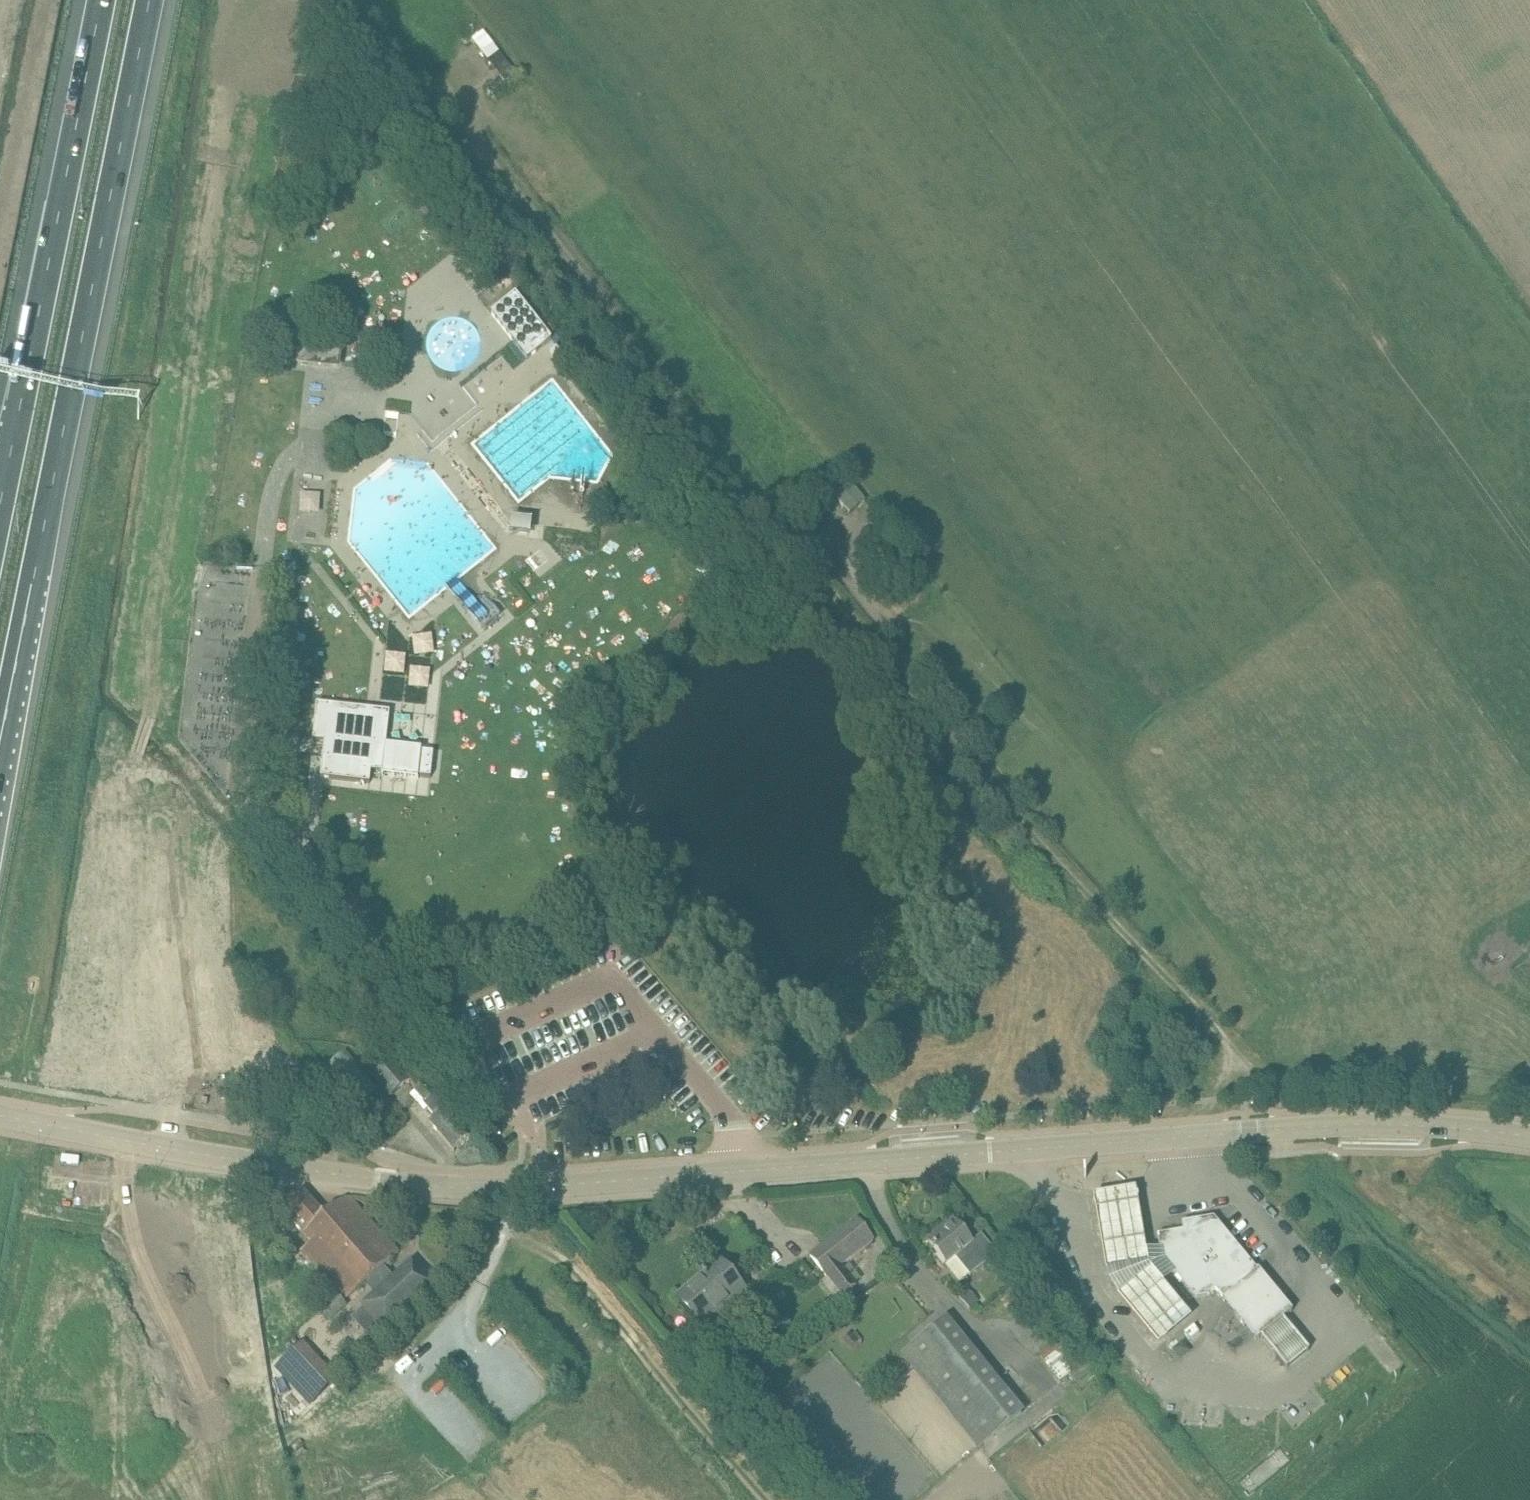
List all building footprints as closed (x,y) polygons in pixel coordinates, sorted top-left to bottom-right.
[(483,31),(472,40),(505,82),(516,73),(483,31)] [(527,357),(552,336),(517,292),(492,311),(527,357)] [(289,362),(293,363),(338,368),(340,345),(291,339),(289,362)] [(514,521),(514,530),(528,532),(529,523),(514,521)] [(318,704),(313,740),(318,740),(325,741),(321,777),(370,783),(371,770),(430,777),(433,753),(421,751),(422,748),(385,744),(389,713),(367,710),(366,710),(318,704)] [(430,1123),(442,1136),(454,1151),(471,1138),(392,1044),(382,1033),(372,1042),(370,1040),(356,1050),(367,1064),(380,1054),(384,1050),(392,1059),(374,1075),(391,1095),(409,1080),(418,1090),(416,1092),(425,1103),(424,1104),(436,1118),(430,1123)] [(344,1049),(325,1064),(357,1103),(376,1087),(344,1049)] [(301,1193),(283,1209),(296,1224),(311,1241),(301,1250),(345,1300),(366,1282),(377,1294),(395,1278),(384,1265),(399,1252),(374,1223),(351,1198),(345,1197),(325,1214),(304,1191),(301,1193)] [(1134,1196),(1093,1202),(1106,1293),(1154,1352),(1186,1324),(1162,1290),(1178,1274),(1162,1256),(1143,1259),(1134,1196)] [(1183,1230),(1159,1234),(1162,1256),(1178,1274),(1196,1296),(1208,1294),(1215,1289),(1224,1299),(1223,1299),(1257,1340),(1261,1337),(1287,1368),(1309,1350),(1284,1318),(1293,1310),(1259,1270),(1258,1270),(1214,1217),(1182,1222),(1183,1230)] [(810,1256),(823,1271),(827,1277),(828,1276),(843,1296),(856,1285),(841,1266),(873,1241),(856,1220),(810,1256)] [(933,1247),(936,1250),(948,1265),(956,1258),(970,1275),(996,1254),(981,1235),(971,1243),(956,1224),(946,1232),(942,1228),(928,1239),(934,1246),(933,1247)] [(703,1276),(679,1297),(702,1325),(719,1311),(720,1312),(745,1291),(719,1261),(705,1274),(704,1273),(702,1275),(703,1276)] [(364,1305),(389,1332),(439,1286),(425,1270),(417,1277),(407,1267),(395,1278),(377,1294),(364,1305)] [(958,1298),(969,1309),(978,1301),(967,1290),(958,1298)] [(778,1325),(776,1332),(790,1334),(792,1321),(785,1320),(778,1325)] [(904,1353),(981,1448),(1022,1414),(945,1320),(904,1353)] [(1039,1357),(1059,1382),(1069,1375),(1082,1392),(1100,1377),(1086,1359),(1080,1364),(1060,1340),(1039,1357)] [(301,1347),(281,1365),(313,1401),(334,1382),(301,1347)]
